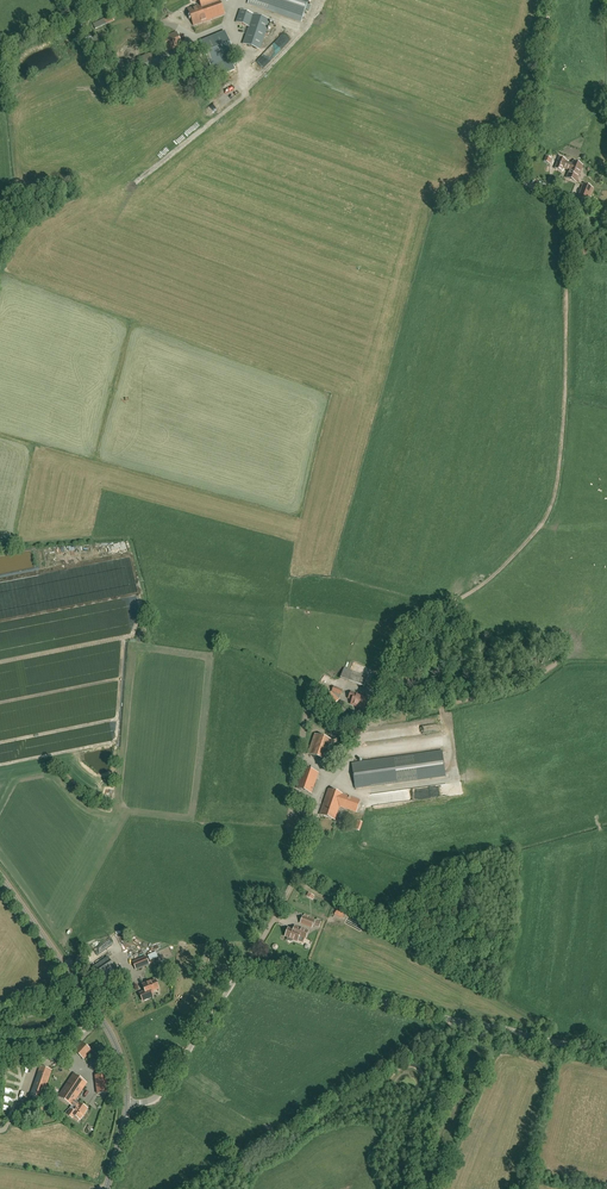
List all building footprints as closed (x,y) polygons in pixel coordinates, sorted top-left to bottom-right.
[(225,15),(220,0),(194,0),(194,2),(199,0),(200,5),(188,10),(194,26),(225,15)] [(307,4),(308,0),(258,0),(256,6),(301,22),(307,4)] [(243,44),(260,50),(270,21),(241,11),(237,23),(249,27),(243,44)] [(112,15),(93,23),(95,29),(106,24),(106,25),(115,21),(112,15)] [(210,66),(235,56),(225,32),(200,42),(210,66)] [(166,48),(144,56),(138,59),(146,80),(155,76),(156,79),(161,77),(160,74),(174,69),(167,52),(182,47),(177,33),(162,39),(166,48)] [(93,43),(90,35),(84,37),(87,45),(93,43)] [(576,182),(582,166),(573,162),(572,164),(565,162),(566,161),(559,158),(555,169),(562,171),(563,168),(569,171),(566,178),(576,182)] [(592,189),(583,185),(577,199),(587,203),(592,189)] [(348,682),(364,688),(368,677),(352,671),(348,682)] [(341,695),(343,690),(334,686),(332,691),(325,698),(333,706),(339,700),(341,695)] [(353,700),(351,704),(364,709),(367,700),(360,697),(361,696),(351,692),(349,698),(353,700)] [(334,741),(321,736),(315,734),(307,754),(327,761),(334,741)] [(301,766),(304,755),(298,753),(294,764),(301,766)] [(415,755),(394,758),(352,764),(355,789),(418,780),(415,755)] [(312,794),(319,773),(303,768),(296,788),(312,794)] [(329,789),(321,810),(320,815),(335,820),(340,806),(356,812),(360,800),(329,789)] [(353,829),(360,831),(363,822),(357,819),(353,829)] [(337,909),(335,914),(342,918),(345,913),(337,909)] [(304,914),(304,917),(303,916),(301,923),(312,928),(314,921),(308,918),(309,916),(304,914)] [(294,926),(293,930),(288,928),(285,937),(287,937),(287,939),(287,940),(288,941),(290,942),(291,942),(293,941),(293,940),(297,941),(299,936),(305,939),(308,931),(294,926)] [(156,951),(148,954),(151,960),(159,957),(156,951)] [(107,957),(90,969),(105,991),(123,979),(107,957)] [(140,959),(143,967),(149,964),(146,957),(140,959)] [(142,984),(145,990),(145,991),(139,993),(143,1001),(153,997),(151,992),(159,989),(156,980),(151,982),(150,981),(142,984)] [(84,1059),(91,1050),(82,1042),(75,1051),(84,1059)] [(41,1067),(31,1095),(42,1099),(52,1071),(41,1067)] [(96,1075),(97,1094),(112,1093),(111,1074),(96,1075)] [(59,1097),(72,1105),(76,1108),(74,1111),(71,1110),(69,1113),(69,1116),(71,1117),(73,1116),(74,1116),(80,1120),(87,1109),(79,1103),(79,1104),(74,1101),(87,1083),(74,1075),(59,1097)]
